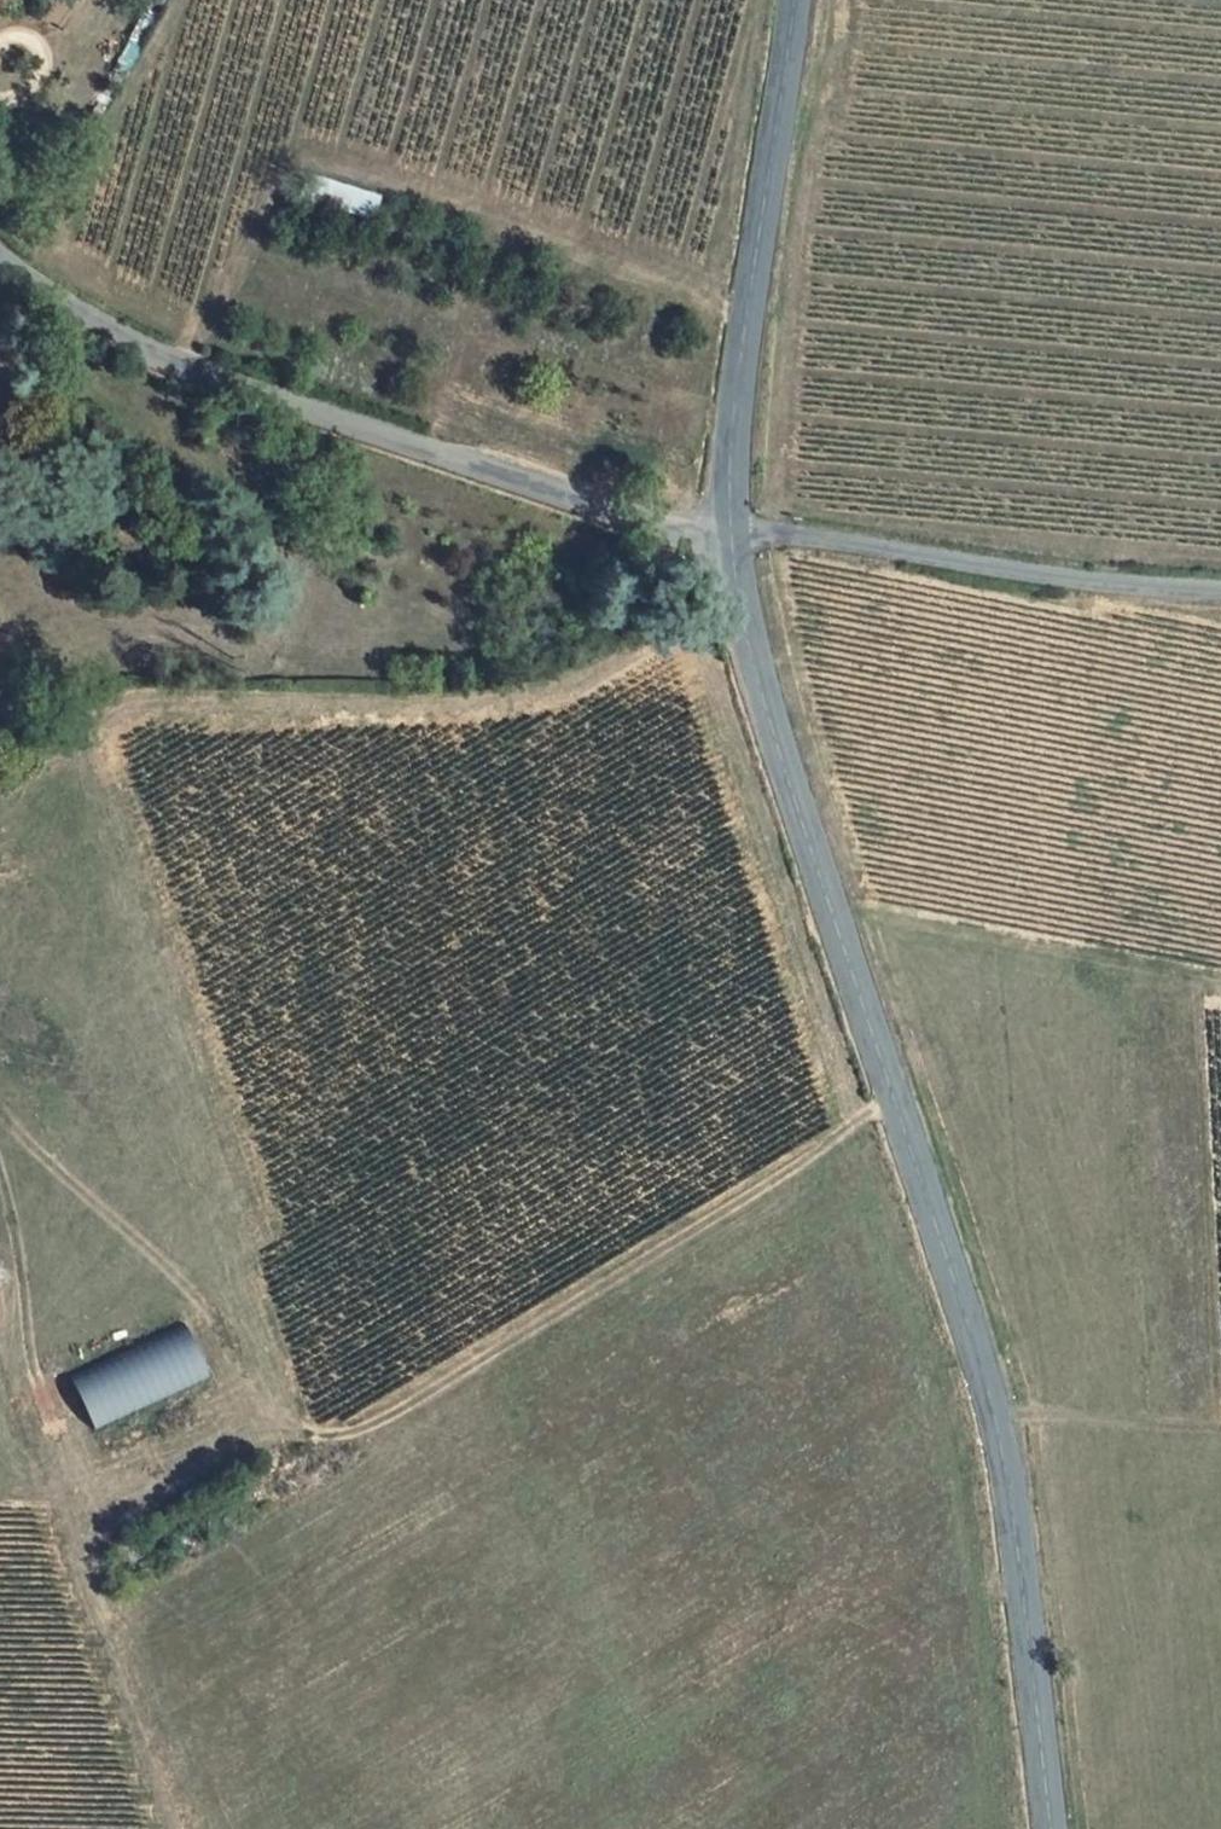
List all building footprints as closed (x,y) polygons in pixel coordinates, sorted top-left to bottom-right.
[(312,177),(307,204),(375,216),(380,190),(312,177)] [(185,1324),(69,1375),(92,1428),(209,1377),(185,1324)]
